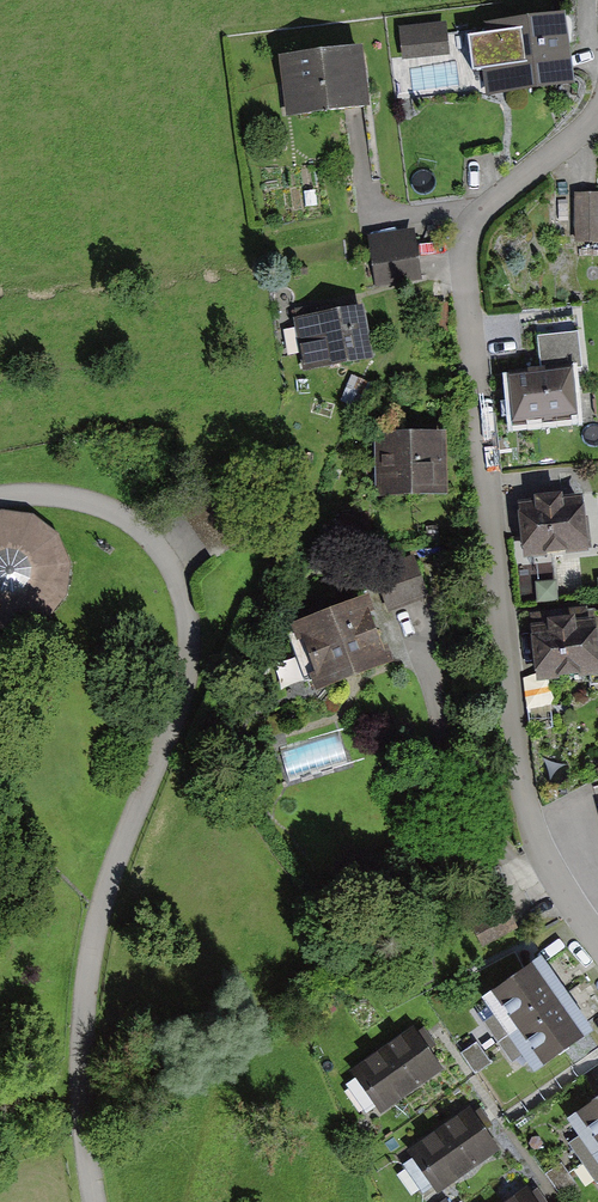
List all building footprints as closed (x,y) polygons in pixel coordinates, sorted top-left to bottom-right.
[(568,15),(480,26),(482,40),(470,41),(475,74),(485,73),(488,99),(577,87),(568,15)] [(447,25),(402,27),(403,57),(448,55),(447,25)] [(363,49),(282,56),(287,115),(368,108),(363,49)] [(577,194),(577,241),(597,241),(597,194),(577,194)] [(417,228),(369,232),(373,281),(421,277),(417,228)] [(297,321),(293,322),(302,374),(332,369),(346,366),(349,366),(373,362),(363,309),(340,313),(336,314),(297,321)] [(575,371),(515,375),(518,424),(578,420),(575,371)] [(447,435),(379,436),(380,494),(448,493),(447,435)] [(589,494),(523,499),(527,557),(593,553),(589,494)] [(51,528),(34,517),(14,512),(0,513),(0,634),(14,635),(34,630),(51,619),(63,603),(70,584),(70,564),(63,544),(51,528)] [(415,561),(382,571),(394,610),(427,599),(415,561)] [(372,602),(295,628),(317,692),(394,666),(372,602)] [(535,625),(540,684),(597,679),(597,619),(535,625)] [(480,929),(484,943),(522,931),(517,918),(480,929)] [(498,1011),(484,1021),(521,1070),(531,1062),(539,1073),(595,1032),(542,959),(488,998),(498,1011)] [(413,1030),(355,1068),(383,1109),(440,1071),(413,1030)] [(482,1073),(495,1061),(477,1042),(464,1055),(482,1073)] [(572,1116),(586,1137),(577,1144),(597,1174),(597,1097),(572,1116)] [(471,1110),(414,1151),(443,1191),(500,1149),(471,1110)] [(510,1201),(534,1201),(526,1190),(510,1201)]
